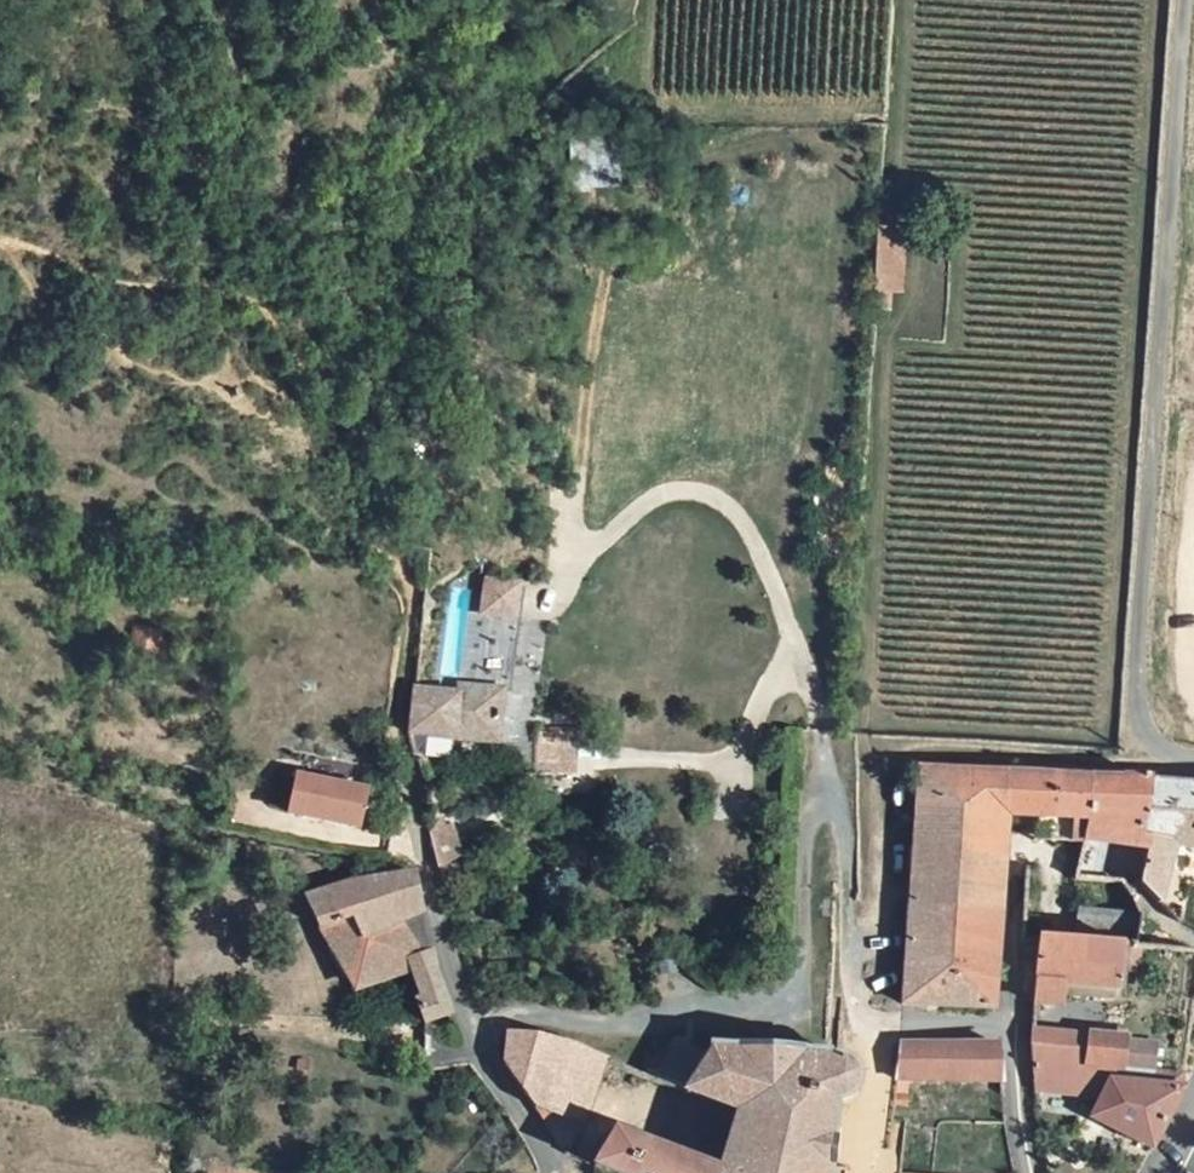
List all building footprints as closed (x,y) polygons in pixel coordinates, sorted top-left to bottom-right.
[(612,186),(613,135),(569,134),(568,185),(612,186)] [(903,303),(909,219),(886,218),(880,301),(903,303)] [(445,679),(404,678),(400,724),(475,727),(478,675),(445,673),(445,679)] [(514,711),(516,758),(555,755),(551,708),(514,711)] [(280,800),(347,817),(356,780),(289,764),(280,800)] [(906,846),(998,852),(1000,819),(1002,778),(911,774),(906,846)] [(1083,781),(1002,778),(1000,819),(1083,824),(1083,781)] [(1083,838),(1135,843),(1141,784),(1112,781),(1083,781),(1083,824),(1083,838)] [(1135,843),(1130,886),(1130,888),(1145,904),(1154,844),(1193,846),(1193,785),(1141,784),(1135,843)] [(446,818),(420,826),(426,863),(460,844),(446,818)] [(998,852),(906,846),(902,916),(993,922),(998,852)] [(292,887),(299,922),(328,976),(389,952),(402,990),(400,991),(409,1015),(435,1006),(423,982),(421,945),(405,942),(386,907),(408,903),(402,864),(398,863),(340,869),(292,887)] [(1127,935),(1128,911),(1076,911),(1076,934),(1127,935)] [(902,916),(896,1010),(971,1016),(988,1015),(991,967),(992,945),(993,922),(902,916)] [(1119,992),(1121,951),(1027,947),(1027,1014),(1059,1017),(1060,988),(1119,992)] [(496,1029),(499,1053),(554,1138),(557,1140),(586,1104),(609,1053),(531,1032),(496,1029)] [(1027,1031),(1027,1064),(1121,1074),(1124,1043),(1027,1031)] [(692,1089),(703,1059),(702,1055),(677,1042),(671,1054),(669,1052),(656,1073),(692,1089)] [(704,1043),(702,1055),(703,1059),(692,1089),(737,1107),(753,1049),(705,1044),(704,1043)] [(991,1048),(894,1049),(889,1050),(886,1085),(995,1083),(991,1048)] [(818,1103),(823,1057),(753,1049),(737,1107),(778,1124),(779,1100),(818,1103)] [(778,1124),(775,1159),(823,1164),(829,1105),(831,1104),(839,1102),(847,1099),(854,1093),(856,1080),(853,1074),(837,1059),(833,1059),(823,1057),(818,1103),(779,1100),(778,1124)] [(619,1079),(685,1107),(692,1089),(656,1073),(627,1061),(619,1079)] [(1086,1123),(1150,1156),(1179,1100),(1181,1093),(1108,1085),(1086,1123)] [(732,1127),(712,1172),(713,1172),(759,1172),(765,1159),(775,1159),(778,1124),(737,1107),(732,1127)] [(628,1172),(712,1172),(610,1126),(588,1155),(628,1172)] [(759,1172),(829,1172),(829,1165),(823,1164),(775,1159),(765,1159),(759,1172)] [(377,1167),(346,1163),(344,1172),(376,1172),(377,1167)]
